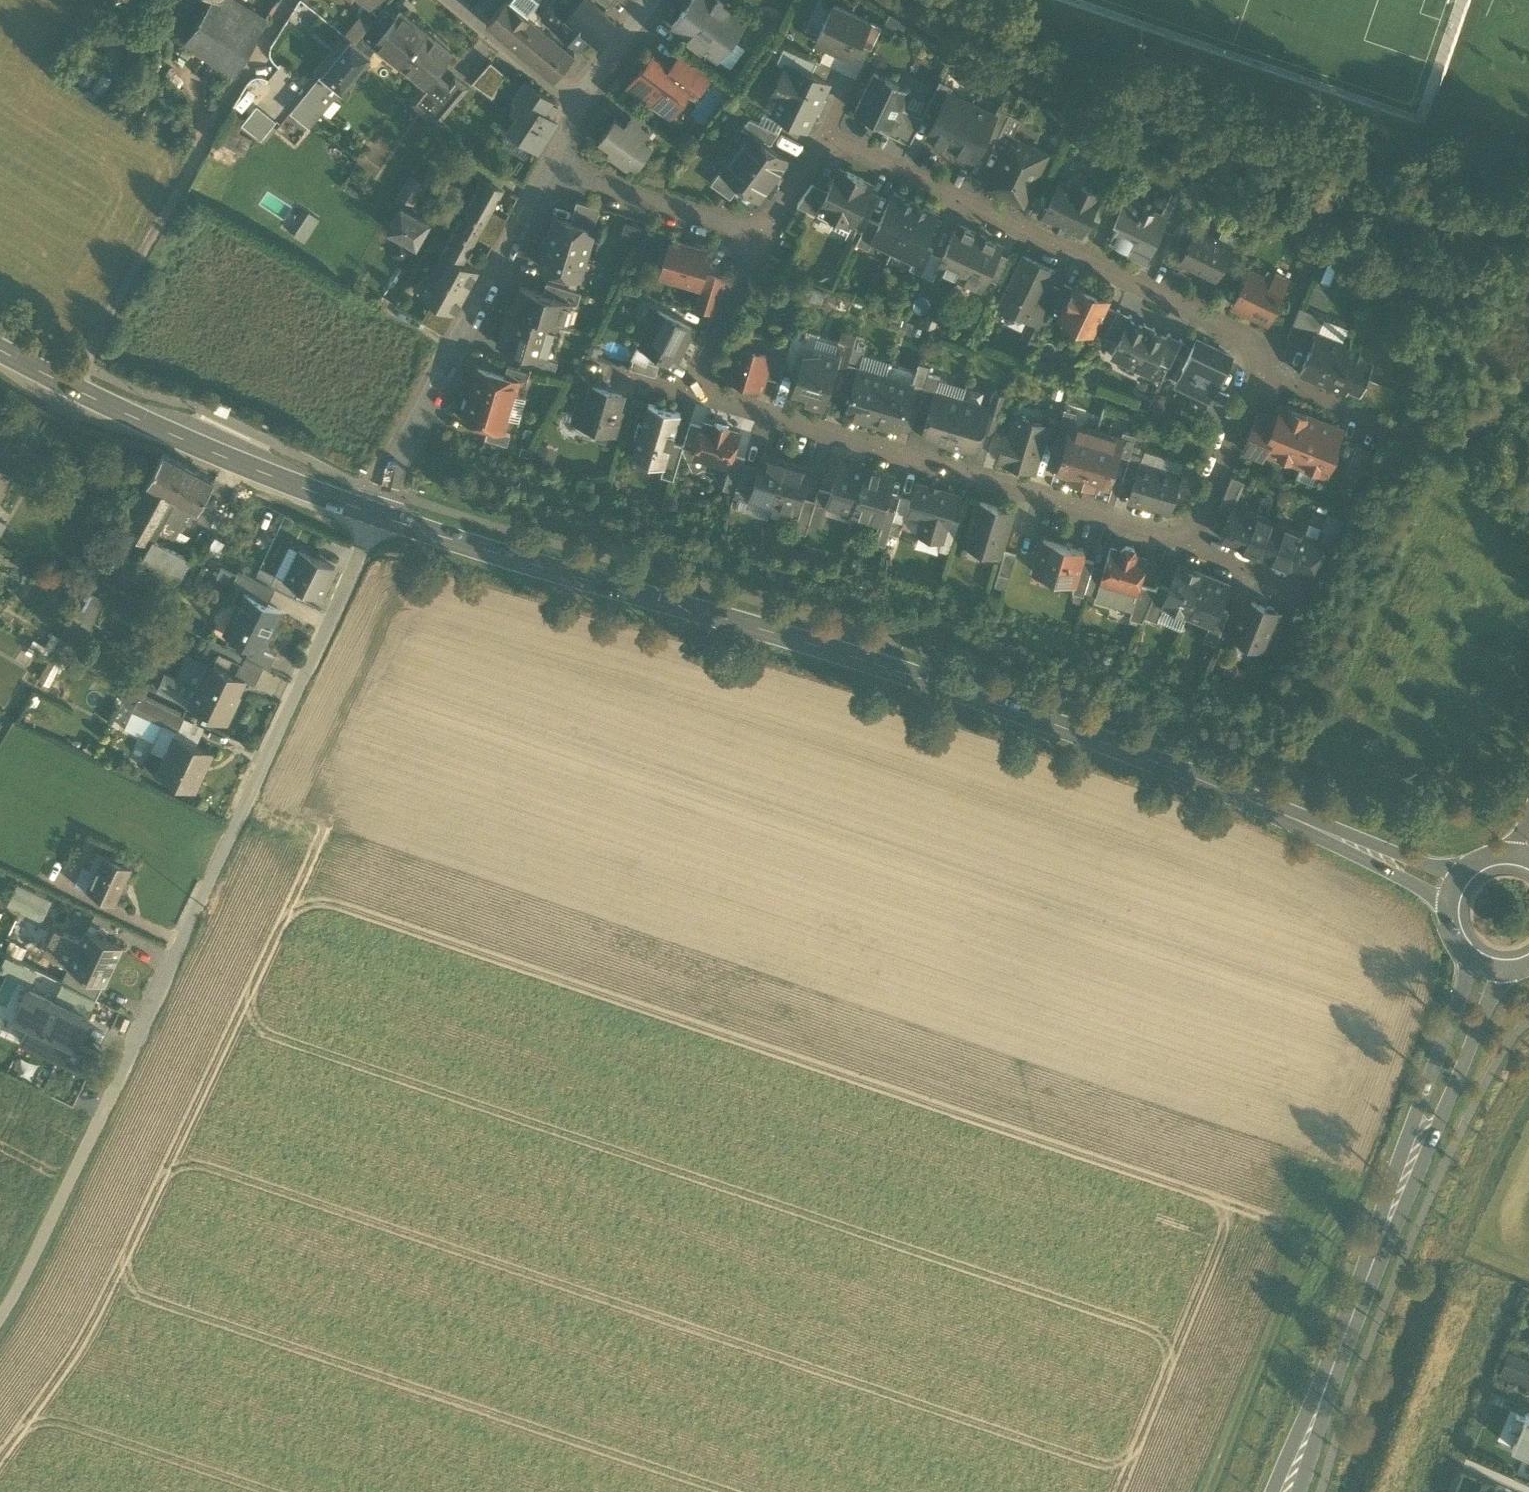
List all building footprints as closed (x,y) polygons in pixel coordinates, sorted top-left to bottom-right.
[(198,18),(210,0),(172,0),(171,1),(198,18)] [(219,0),(210,0),(198,18),(184,40),(234,72),(252,43),(264,24),(226,0),(219,0)] [(264,24),(269,16),(243,0),(226,0),(264,24)] [(517,48),(537,22),(527,14),(510,0),(505,0),(487,22),(517,48)] [(527,14),(532,7),(538,0),(510,0),(527,14)] [(589,38),(607,16),(589,0),(581,0),(568,16),(551,2),(541,14),(539,17),(540,18),(578,50),(589,38)] [(717,60),(746,21),(723,4),(717,0),(691,0),(672,26),(717,60)] [(816,41),(853,58),(860,43),(869,23),(833,6),(816,41)] [(539,17),(541,14),(532,7),(527,14),(537,22),(540,18),(539,17)] [(365,30),(377,40),(394,19),(383,9),(365,30)] [(373,45),(400,68),(427,34),(400,12),(394,19),(377,40),(373,45)] [(615,22),(607,16),(589,38),(597,44),(615,22)] [(574,53),(537,22),(517,48),(554,78),(574,53)] [(870,22),(869,23),(860,43),(871,48),(881,27),(870,22)] [(354,41),(368,52),(373,45),(377,40),(365,30),(354,41)] [(452,54),(427,34),(400,68),(424,87),(425,88),(436,74),(452,54)] [(323,73),(342,88),(370,54),(368,52),(354,41),(351,39),(323,73)] [(799,68),(810,73),(816,61),(784,45),(777,60),(786,65),(786,64),(798,69),(799,68)] [(689,90),(695,95),(710,74),(681,53),(670,68),(692,85),(689,90)] [(628,85),(667,113),(678,98),(681,100),(689,90),(692,85),(670,68),(653,55),(644,68),(642,66),(628,85)] [(490,62),(471,83),(491,97),(506,74),(490,62)] [(782,116),(806,128),(828,82),(810,73),(799,68),(798,69),(786,64),(786,65),(772,93),(780,97),(789,102),(782,116)] [(854,111),(868,117),(891,128),(902,106),(911,88),(874,70),(854,111)] [(291,112),(310,128),(329,104),(342,88),(323,73),(310,89),(291,112)] [(420,111),(437,124),(439,121),(467,87),(455,77),(449,85),(436,74),(425,88),(424,87),(421,91),(430,98),(420,111)] [(926,109),(937,114),(947,92),(948,93),(952,85),(940,80),(926,109)] [(511,111),(517,115),(519,116),(539,91),(525,82),(513,100),(517,102),(511,111)] [(552,99),(539,91),(519,116),(517,115),(507,131),(537,150),(557,121),(552,117),(558,108),(549,103),(552,99)] [(937,114),(926,136),(950,147),(971,103),(948,93),(947,92),(937,114)] [(773,112),(782,116),(789,102),(780,97),(773,112)] [(971,103),(950,147),(973,158),(984,136),(994,115),(993,114),(971,103)] [(889,133),(910,143),(923,116),(902,106),(891,128),(889,133)] [(262,141),(277,122),(258,107),(243,126),(262,141)] [(995,141),(1008,113),(997,107),(993,114),(994,115),(984,136),(995,141)] [(624,127),(643,140),(653,127),(634,113),(624,127)] [(1020,118),(1008,113),(995,141),(993,145),(1004,150),(1010,136),(1011,136),(1020,118)] [(751,131),(769,144),(778,131),(749,117),(742,127),(750,132),(751,131)] [(889,133),(891,128),(868,117),(866,122),(889,133)] [(600,139),(612,148),(631,162),(637,167),(652,147),(643,140),(624,127),(615,119),(600,139)] [(750,132),(736,151),(774,178),(788,159),(769,144),(751,131),(750,132)] [(986,187),(1023,204),(1047,153),(1011,136),(1010,136),(1004,150),(986,187)] [(627,167),(631,162),(612,148),(608,153),(627,167)] [(774,178),(736,151),(723,169),(722,170),(740,183),(759,198),(774,178)] [(482,176),(501,187),(507,176),(476,160),(470,171),(481,177),(482,176)] [(442,181),(453,187),(462,170),(451,164),(442,181)] [(710,183),(730,197),(740,183),(722,170),(723,169),(721,168),(710,183)] [(827,191),(819,207),(852,223),(867,190),(871,183),(863,180),(863,178),(847,171),(846,172),(838,168),(827,191)] [(412,169),(410,174),(416,178),(419,173),(412,169)] [(410,174),(397,196),(402,198),(413,205),(425,183),(416,178),(410,174)] [(481,177),(462,211),(500,232),(506,220),(490,210),(502,188),(501,187),(482,176),(481,177)] [(1044,214),(1080,232),(1088,215),(1099,194),(1082,186),(1080,191),(1072,187),(1060,182),(1044,214)] [(1075,182),(1072,187),(1080,191),(1082,186),(1075,182)] [(797,204),(817,213),(819,207),(827,191),(811,184),(797,204)] [(863,228),(868,218),(878,196),(867,190),(852,223),(863,228)] [(1162,226),(1174,232),(1189,199),(1171,190),(1160,213),(1167,216),(1162,226)] [(892,249),(914,203),(893,193),(879,222),(871,239),(872,240),(892,249)] [(1109,199),(1099,194),(1088,215),(1099,220),(1109,199)] [(1132,243),(1150,251),(1162,226),(1167,216),(1160,213),(1124,196),(1114,217),(1119,220),(1110,239),(1130,248),(1132,243)] [(570,222),(593,229),(600,208),(577,201),(570,222)] [(936,214),(914,203),(892,249),(913,259),(914,260),(922,243),(936,214)] [(388,230),(416,246),(430,221),(401,205),(388,230)] [(817,213),(833,221),(849,229),(852,223),(819,207),(817,213)] [(306,209),(290,232),(303,240),(318,217),(306,209)] [(500,232),(462,211),(446,241),(467,253),(476,235),(493,244),(500,232)] [(541,268),(578,279),(593,229),(570,222),(556,218),(541,268)] [(879,222),(868,218),(863,228),(856,243),(868,249),(872,240),(871,239),(879,222)] [(846,234),(849,229),(833,221),(831,226),(846,234)] [(938,268),(959,278),(979,234),(958,224),(942,256),(937,267),(938,268)] [(1180,259),(1216,276),(1231,245),(1230,244),(1231,243),(1218,236),(1217,238),(1195,228),(1180,259)] [(1001,244),(979,234),(959,278),(980,288),(986,277),(998,252),(1001,244)] [(442,252),(461,263),(467,253),(446,241),(440,251),(442,252)] [(402,259),(408,249),(395,243),(390,253),(402,259)] [(663,276),(699,286),(709,254),(673,243),(663,276)] [(921,273),(932,251),(933,248),(922,243),(914,260),(913,259),(909,268),(921,273)] [(1132,243),(1130,248),(1127,254),(1145,262),(1150,251),(1132,243)] [(942,256),(932,251),(921,273),(933,278),(938,268),(937,267),(942,256)] [(432,300),(454,312),(477,272),(461,263),(442,252),(419,293),(432,300)] [(986,277),(996,282),(1008,256),(998,252),(986,277)] [(1031,320),(1038,306),(1055,270),(1023,255),(999,305),(1031,320)] [(1232,304),(1267,321),(1284,285),(1288,277),(1274,271),(1270,279),(1249,268),(1232,304)] [(695,307),(712,313),(723,278),(706,273),(695,307)] [(570,302),(577,304),(581,292),(547,282),(543,293),(570,302)] [(1052,305),(1063,310),(1074,288),(1063,283),(1052,305)] [(1060,317),(1092,333),(1095,326),(1105,305),(1108,300),(1075,284),(1074,288),(1063,310),(1060,317)] [(520,286),(513,309),(557,323),(563,325),(570,302),(543,293),(520,286)] [(420,320),(443,333),(454,312),(432,300),(420,320)] [(1095,326),(1106,331),(1116,310),(1105,305),(1095,326)] [(1023,336),(1034,342),(1049,311),(1038,306),(1031,320),(1023,336)] [(557,323),(513,309),(509,308),(498,345),(522,352),(546,359),(546,358),(557,323)] [(1117,308),(1116,310),(1106,331),(1104,335),(1118,342),(1129,319),(1132,315),(1117,308)] [(1288,337),(1310,346),(1316,331),(1317,331),(1323,317),(1300,308),(1288,337)] [(640,345),(675,362),(693,327),(658,310),(640,345)] [(1111,355),(1149,373),(1156,360),(1166,337),(1129,319),(1118,342),(1111,355)] [(1326,383),(1343,341),(1317,331),(1316,331),(1310,346),(1299,372),(1326,383)] [(1156,360),(1169,366),(1182,339),(1168,332),(1166,337),(1156,360)] [(1211,397),(1211,398),(1216,388),(1232,355),(1196,338),(1176,381),(1211,397)] [(764,376),(779,380),(789,346),(774,341),(770,353),(764,376)] [(1360,348),(1343,341),(1326,383),(1345,391),(1348,385),(1360,390),(1366,375),(1372,360),(1358,354),(1360,348)] [(726,378),(760,388),(764,376),(770,353),(736,343),(726,378)] [(519,364),(553,374),(557,361),(546,358),(546,359),(522,352),(519,364)] [(806,402),(822,406),(824,398),(834,364),(836,356),(821,352),(820,356),(799,355),(799,371),(793,389),(808,394),(806,402)] [(631,368),(655,375),(659,364),(634,356),(631,368)] [(848,361),(846,367),(837,396),(849,399),(858,369),(861,370),(862,366),(848,361)] [(837,396),(846,367),(834,364),(824,398),(835,402),(837,396)] [(518,381),(525,383),(529,371),(506,365),(503,376),(518,381)] [(477,369),(470,394),(511,407),(518,381),(503,376),(477,369)] [(871,421),(885,377),(861,370),(858,369),(849,399),(845,413),(871,421)] [(917,407),(929,410),(935,391),(940,376),(928,372),(924,384),(917,407)] [(1358,395),(1378,404),(1386,383),(1366,375),(1360,390),(1358,395)] [(908,384),(885,377),(871,421),(898,429),(902,415),(911,385),(908,384)] [(902,415),(914,419),(917,407),(924,384),(909,380),(908,384),(911,385),(902,415)] [(1378,404),(1387,407),(1396,387),(1386,383),(1378,404)] [(592,386),(586,403),(581,421),(583,422),(610,430),(611,429),(616,410),(621,394),(592,386)] [(1204,412),(1219,419),(1229,394),(1216,388),(1211,398),(1211,397),(1204,412)] [(922,436),(948,444),(962,399),(935,391),(929,410),(922,436)] [(982,426),(994,430),(1004,395),(992,392),(988,407),(982,426)] [(511,407),(470,394),(462,420),(487,427),(503,432),(511,407)] [(962,399),(948,444),(974,452),(982,426),(988,407),(962,399)] [(573,418),(581,421),(586,403),(578,401),(573,418)] [(663,467),(664,467),(671,441),(680,412),(649,403),(643,423),(638,422),(634,436),(638,437),(632,457),(663,467)] [(1303,457),(1318,418),(1281,404),(1275,419),(1264,448),(1264,449),(1285,457),(1287,451),(1303,457)] [(1055,434),(1067,437),(1071,422),(1073,422),(1076,411),(1063,407),(1055,434)] [(611,429),(622,433),(628,414),(616,410),(611,429)] [(1242,449),(1261,457),(1264,449),(1264,448),(1275,419),(1257,412),(1242,449)] [(998,459),(1032,469),(1046,423),(1017,414),(1012,434),(1006,432),(998,459)] [(1341,427),(1318,418),(1303,457),(1300,463),(1325,473),(1332,453),(1331,452),(1341,427)] [(607,443),(610,430),(583,422),(580,434),(607,443)] [(683,445),(695,448),(702,426),(690,422),(683,445)] [(729,467),(733,454),(739,433),(728,429),(729,427),(715,423),(714,425),(703,422),(702,426),(695,448),(693,456),(729,467)] [(1080,483),(1096,429),(1073,422),(1071,422),(1067,437),(1055,476),(1080,483)] [(484,439),(506,446),(510,434),(503,432),(487,427),(484,439)] [(1120,436),(1096,429),(1080,483),(1105,491),(1117,452),(1121,437),(1120,436)] [(1128,456),(1130,450),(1135,433),(1122,429),(1120,436),(1121,437),(1117,452),(1128,456)] [(661,476),(673,479),(683,445),(671,441),(664,467),(663,467),(661,476)] [(1344,472),(1359,478),(1371,448),(1356,442),(1344,472)] [(1142,454),(1130,450),(1128,456),(1122,477),(1133,480),(1139,462),(1140,462),(1142,454)] [(192,506),(198,509),(213,481),(162,454),(147,482),(176,498),(192,506)] [(736,487),(742,464),(745,457),(733,454),(729,467),(723,488),(734,491),(736,487)] [(773,503),(785,462),(762,455),(758,469),(751,492),(750,496),(773,503)] [(853,513),(866,467),(840,460),(830,492),(826,505),(827,505),(853,513)] [(1,492),(13,471),(14,471),(0,462),(0,491),(1,492)] [(785,462),(773,503),(796,510),(808,469),(785,462)] [(1128,497),(1169,509),(1179,474),(1140,462),(1139,462),(1133,480),(1128,497)] [(758,469),(742,464),(736,487),(751,492),(758,469)] [(866,467),(853,513),(879,520),(883,507),(893,475),(866,467)] [(1218,508),(1229,512),(1232,504),(1234,505),(1244,479),(1231,474),(1218,508)] [(122,529),(149,543),(153,536),(155,537),(176,498),(147,482),(122,529)] [(918,531),(941,538),(947,519),(955,494),(916,482),(911,500),(907,513),(922,518),(918,531)] [(819,488),(816,499),(809,523),(821,526),(827,505),(826,505),(830,492),(819,488)] [(809,523),(816,499),(804,496),(794,529),(806,533),(809,523)] [(893,519),(905,523),(907,513),(911,500),(900,497),(895,511),(893,519)] [(188,514),(192,506),(176,498),(155,537),(169,545),(172,538),(174,539),(188,514)] [(982,548),(999,553),(1012,511),(978,501),(965,543),(968,544),(971,548),(978,551),(982,548)] [(1264,554),(1277,522),(1234,505),(1232,504),(1229,512),(1220,536),(1264,554)] [(873,542),(885,546),(893,519),(895,511),(883,507),(879,520),(873,542)] [(250,562),(265,529),(269,520),(244,509),(224,550),(250,562)] [(1320,543),(1331,548),(1344,516),(1331,511),(1320,539),(1318,543),(1320,543)] [(200,520),(188,514),(174,539),(185,545),(200,520)] [(938,549),(950,553),(959,522),(947,519),(941,538),(938,549)] [(1320,539),(1277,522),(1264,554),(1308,572),(1320,543),(1318,543),(1320,539)] [(265,529),(250,562),(260,567),(276,534),(265,529)] [(169,545),(155,537),(153,536),(149,543),(141,558),(180,579),(192,557),(169,545)] [(227,543),(215,536),(208,549),(220,556),(227,543)] [(1034,572),(1074,584),(1082,557),(1084,551),(1043,539),(1034,572)] [(289,545),(275,574),(286,580),(300,551),(289,545)] [(1104,568),(1100,581),(1137,592),(1139,583),(1147,557),(1134,554),(1135,552),(1133,547),(1126,545),(1122,548),(1122,550),(1110,546),(1104,568)] [(301,586),(321,596),(335,568),(300,551),(286,580),(301,586)] [(994,585),(1006,589),(1016,554),(1005,551),(994,585)] [(1072,592),(1083,595),(1094,560),(1082,557),(1074,584),(1072,592)] [(1186,614),(1203,572),(1179,563),(1169,587),(1162,604),(1163,605),(1186,614)] [(1100,581),(1104,568),(1093,564),(1085,591),(1096,595),(1100,581)] [(232,582),(237,573),(221,566),(217,574),(232,582)] [(270,585),(275,574),(260,567),(255,578),(267,584),(270,586),(270,585)] [(232,582),(261,596),(267,584),(255,578),(238,570),(237,573),(232,582)] [(1227,582),(1203,572),(1186,614),(1209,623),(1210,623),(1218,605),(1227,582)] [(295,597),(301,586),(286,580),(275,574),(270,585),(295,597)] [(1132,608),(1137,592),(1100,581),(1096,595),(1095,597),(1132,608)] [(1145,616),(1157,621),(1163,605),(1162,604),(1169,587),(1158,582),(1156,588),(1145,616)] [(1130,617),(1142,621),(1145,616),(1156,588),(1139,583),(1137,592),(1132,608),(1130,617)] [(73,612),(93,622),(104,596),(86,588),(73,612)] [(253,646),(260,650),(261,649),(281,610),(245,592),(225,632),(253,646)] [(1259,646),(1263,647),(1263,646),(1276,616),(1277,611),(1274,610),(1273,607),(1268,605),(1265,606),(1246,599),(1241,611),(1232,634),(1232,635),(1250,642),(1251,645),(1256,647),(1259,646)] [(1221,629),(1229,610),(1218,605),(1210,623),(1209,623),(1203,638),(1215,643),(1221,629)] [(1230,606),(1229,610),(1221,629),(1232,634),(1241,611),(1230,606)] [(93,622),(73,612),(49,657),(73,668),(93,622)] [(1263,646),(1274,651),(1287,620),(1276,616),(1263,646)] [(210,663),(231,673),(240,653),(211,639),(201,659),(201,660),(210,664),(210,663)] [(264,665),(267,667),(273,655),(261,649),(260,650),(253,646),(247,657),(264,665)] [(247,657),(240,653),(231,673),(244,679),(255,683),(264,665),(247,657)] [(171,696),(190,705),(210,664),(201,660),(201,659),(191,654),(179,678),(171,696)] [(49,686),(61,665),(50,659),(38,680),(49,686)] [(210,663),(210,664),(190,705),(193,706),(192,709),(196,711),(197,708),(226,722),(234,705),(232,704),(244,679),(231,673),(210,663)] [(161,691),(171,696),(179,678),(169,673),(161,691)] [(128,678),(123,690),(139,698),(143,699),(149,688),(128,678)] [(151,720),(157,706),(143,699),(139,698),(133,711),(151,720)] [(175,731),(176,731),(182,717),(175,714),(157,706),(151,720),(163,725),(175,731)] [(151,720),(133,711),(125,729),(154,743),(163,725),(151,720)] [(205,727),(182,717),(176,731),(175,731),(175,732),(198,743),(205,727)] [(151,750),(164,756),(175,732),(175,731),(163,725),(154,743),(151,750)] [(155,774),(193,792),(213,750),(198,743),(175,732),(164,756),(155,774)] [(164,756),(151,750),(143,768),(155,774),(164,756)] [(88,890),(115,903),(132,868),(105,855),(97,871),(88,890)] [(88,890),(97,871),(82,864),(73,883),(88,890)] [(52,901),(17,884),(7,905),(42,922),(52,901)] [(55,928),(43,953),(52,957),(64,932),(55,928)] [(70,967),(103,983),(121,945),(87,929),(82,940),(70,966),(70,967)] [(52,958),(70,966),(82,940),(64,932),(52,957),(52,958)] [(27,948),(11,940),(4,954),(20,961),(27,948)] [(63,982),(96,998),(103,983),(70,967),(63,982)] [(54,999),(88,1015),(96,998),(63,982),(62,981),(54,999)] [(21,1041),(88,1074),(99,1052),(76,1040),(88,1015),(54,999),(29,986),(16,1012),(32,1019),(21,1041)] [(32,1019),(16,1012),(6,1033),(21,1041),(32,1019)] [(1501,1373),(1528,1384),(1528,1359),(1509,1352),(1501,1373)] [(1518,1428),(1524,1414),(1516,1411),(1509,1425),(1518,1428)] [(1525,1411),(1524,1414),(1518,1428),(1511,1445),(1528,1452),(1528,1412),(1525,1411)]
